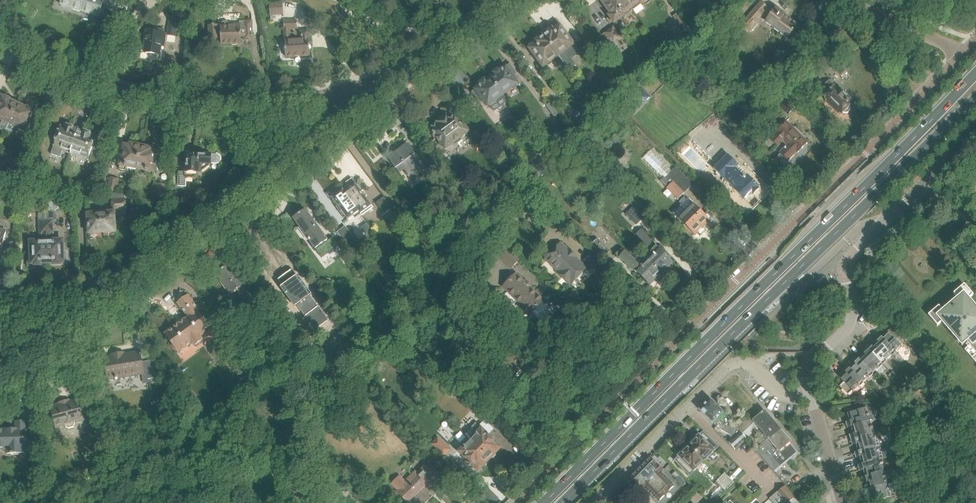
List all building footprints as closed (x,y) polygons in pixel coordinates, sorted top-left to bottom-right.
[(105,1),(102,0),(62,0),(60,4),(99,17),(102,9),(109,11),(118,14),(119,8),(127,11),(130,2),(124,0),(113,0),(112,3),(105,0),(105,1)] [(631,9),(624,0),(600,0),(610,13),(608,15),(613,22),(631,9)] [(651,2),(649,0),(624,0),(631,9),(632,9),(640,2),(641,3),(643,5),(645,5),(646,5),(647,5),(651,2)] [(722,4),(725,9),(736,3),(734,0),(728,0),(722,4)] [(766,8),(766,7),(760,2),(742,25),(749,31),(752,31),(758,21),(757,18),(761,14),(767,19),(765,23),(780,34),(781,33),(788,38),(796,26),(783,17),(784,15),(775,9),(772,13),(766,8)] [(284,15),(283,3),(270,4),(271,16),(284,15)] [(728,17),(724,9),(719,13),(724,20),(728,17)] [(170,18),(168,35),(176,37),(178,19),(170,18)] [(286,58),(309,57),(308,32),(301,32),(301,40),(296,40),(296,39),(290,39),(290,30),(297,29),(297,21),(284,22),(286,58)] [(689,29),(683,21),(679,24),(685,32),(689,29)] [(217,30),(217,26),(209,26),(210,39),(222,39),(222,44),(241,44),(241,35),(245,35),(252,35),(252,22),(244,22),(244,26),(240,26),(240,25),(234,25),(234,27),(222,27),(222,30),(217,30)] [(577,51),(573,45),(558,25),(556,25),(551,28),(551,31),(544,37),(558,56),(563,62),(577,51)] [(623,38),(615,27),(603,36),(611,47),(614,45),(620,53),(627,48),(621,40),(623,38)] [(676,42),(682,37),(675,28),(669,32),(672,36),(664,42),(668,47),(676,42)] [(164,42),(165,35),(163,35),(163,33),(160,33),(159,34),(147,32),(144,53),(159,55),(161,42),(164,42)] [(543,68),(558,56),(544,37),(536,42),(535,41),(533,41),(527,46),(527,48),(543,68)] [(834,69),(842,77),(848,71),(839,63),(834,69)] [(502,95),(517,84),(505,68),(500,71),(499,69),(493,73),(495,75),(490,79),(502,95)] [(487,107),(502,95),(490,79),(485,83),(483,81),(479,85),(480,86),(475,90),(487,107)] [(851,111),(851,109),(850,108),(850,106),(851,105),(850,104),(852,102),(841,90),(839,91),(830,81),(824,87),(831,94),(826,99),(827,100),(826,101),(839,114),(840,113),(841,115),(843,113),(844,114),(845,114),(847,115),(848,114),(849,113),(850,112),(851,111)] [(604,97),(606,99),(611,106),(618,101),(611,91),(604,97)] [(787,96),(778,105),(789,116),(798,106),(787,96)] [(18,106),(10,102),(10,101),(6,99),(4,100),(2,98),(0,102),(0,126),(7,129),(18,106)] [(457,146),(458,144),(457,143),(470,133),(448,104),(441,109),(447,116),(429,129),(432,133),(430,134),(436,141),(437,140),(446,151),(451,147),(453,149),(457,146)] [(13,132),(16,126),(25,130),(26,129),(27,128),(29,124),(29,123),(33,113),(31,112),(31,111),(27,109),(25,109),(18,106),(7,129),(13,132)] [(618,108),(610,114),(614,119),(622,113),(618,108)] [(584,133),(592,128),(585,118),(577,123),(584,133)] [(779,153),(780,154),(787,162),(796,154),(797,154),(807,144),(799,136),(802,134),(795,127),(793,129),(786,122),(774,133),(775,134),(769,140),(777,148),(783,143),(786,146),(779,153)] [(71,152),(78,130),(67,126),(66,129),(61,127),(58,134),(55,140),(56,140),(55,144),(63,147),(62,149),(71,152)] [(71,152),(72,152),(81,155),(82,153),(89,155),(91,152),(94,146),(92,145),(95,139),(89,136),(90,134),(78,130),(71,152)] [(741,140),(755,154),(760,149),(746,135),(741,140)] [(583,145),(587,151),(594,144),(590,139),(583,145)] [(20,159),(25,147),(17,143),(12,156),(20,159)] [(136,170),(141,148),(130,145),(130,148),(124,147),(119,171),(126,172),(126,170),(127,170),(127,168),(136,170)] [(411,181),(426,170),(407,145),(388,159),(400,175),(404,172),(411,181)] [(152,178),(157,154),(151,152),(152,150),(141,148),(136,170),(145,172),(145,174),(146,174),(146,177),(152,178)] [(582,152),(578,149),(570,158),(577,164),(585,154),(582,152)] [(194,154),(189,153),(188,162),(187,162),(186,173),(185,173),(185,177),(193,178),(210,165),(210,164),(218,164),(219,164),(220,163),(221,163),(221,162),(222,161),(222,160),(222,159),(221,159),(221,158),(221,157),(220,157),(220,156),(219,156),(218,156),(194,154)] [(38,165),(40,158),(34,156),(32,163),(38,165)] [(753,195),(759,190),(757,188),(759,187),(748,176),(744,179),(735,169),(737,166),(727,156),(714,170),(723,180),(724,179),(734,189),(734,190),(745,201),(752,194),(753,195)] [(14,160),(9,158),(0,164),(0,165),(3,170),(8,172),(14,160)] [(14,160),(8,172),(13,174),(19,173),(18,162),(14,160)] [(433,163),(427,168),(432,173),(437,169),(433,163)] [(676,167),(673,170),(669,166),(661,174),(664,177),(660,181),(667,188),(667,189),(678,200),(685,193),(689,189),(678,178),(683,174),(676,167)] [(116,192),(119,180),(110,178),(108,190),(116,192)] [(518,189),(514,183),(509,187),(513,193),(518,189)] [(167,186),(156,184),(154,197),(165,198),(167,186)] [(343,189),(362,216),(374,208),(356,184),(350,188),(348,185),(343,189)] [(362,216),(343,189),(337,193),(334,189),(326,194),(330,200),(332,198),(338,206),(336,208),(344,219),(346,217),(348,220),(354,216),(355,219),(361,215),(362,216)] [(75,193),(76,211),(86,211),(86,200),(82,200),(82,195),(75,193)] [(127,201),(125,201),(125,194),(113,194),(113,202),(114,202),(115,212),(112,212),(112,214),(90,215),(91,233),(105,233),(105,236),(116,236),(115,232),(116,232),(115,216),(128,215),(127,201)] [(385,214),(393,208),(385,197),(377,203),(385,214)] [(523,207),(532,214),(540,205),(530,198),(523,207)] [(701,213),(687,199),(673,214),(684,225),(684,226),(681,229),(692,240),(698,235),(700,237),(707,231),(704,228),(710,222),(713,219),(707,213),(704,215),(701,212),(701,213)] [(627,215),(637,225),(646,216),(636,206),(627,215)] [(334,249),(332,246),(306,211),(294,220),(300,228),(301,228),(309,240),(308,240),(311,243),(310,244),(312,248),(314,247),(316,250),(323,245),(327,250),(328,250),(330,252),(334,249)] [(64,241),(54,241),(53,222),(57,221),(57,216),(55,216),(55,213),(48,213),(49,216),(47,216),(49,263),(54,263),(54,264),(55,264),(55,266),(63,266),(63,263),(65,263),(65,252),(66,252),(66,244),(64,244),(64,241)] [(44,263),(49,263),(47,216),(47,222),(40,222),(40,242),(30,242),(30,245),(28,245),(29,254),(31,254),(31,264),(35,264),(35,267),(44,267),(44,264),(44,263)] [(150,231),(150,230),(159,228),(158,223),(150,226),(150,225),(144,225),(144,231),(150,231)] [(644,260),(660,276),(661,275),(662,275),(668,269),(667,268),(671,264),(657,248),(642,230),(635,236),(649,254),(645,258),(644,260)] [(362,248),(353,237),(345,243),(353,254),(362,248)] [(590,248),(603,260),(611,252),(598,239),(590,248)] [(570,286),(585,270),(560,245),(545,261),(558,273),(557,274),(569,286),(569,285),(570,286)] [(510,269),(519,260),(507,248),(498,257),(510,269)] [(641,255),(635,262),(620,250),(615,257),(633,270),(650,286),(653,282),(654,283),(660,277),(659,277),(660,276),(644,260),(645,258),(641,255)] [(594,272),(603,264),(593,254),(584,263),(594,272)] [(243,285),(229,266),(217,275),(221,281),(220,283),(229,295),(231,294),(231,295),(236,292),(241,299),(239,300),(243,305),(253,297),(250,292),(249,293),(243,285)] [(311,325),(324,315),(292,271),(278,280),(284,288),(286,287),(297,303),(295,304),(311,325)] [(524,283),(516,275),(504,288),(522,305),(520,306),(530,316),(543,302),(530,289),(532,288),(525,281),(524,283)] [(969,299),(973,295),(964,285),(954,294),(957,298),(943,311),(939,306),(928,316),(937,326),(941,323),(962,347),(966,343),(970,347),(965,351),(972,359),(975,356),(975,307),(969,299)] [(165,335),(178,353),(192,343),(194,347),(203,341),(200,337),(210,330),(197,312),(198,311),(188,296),(177,304),(187,318),(184,321),(183,319),(177,323),(179,325),(165,335)] [(601,331),(608,333),(611,325),(605,323),(601,331)] [(385,334),(380,328),(373,333),(377,339),(385,334)] [(877,342),(891,356),(901,347),(887,332),(881,338),(881,339),(878,342),(877,342)] [(882,365),(891,356),(877,342),(871,347),(872,348),(868,351),(882,365)] [(872,375),(882,365),(868,351),(864,355),(859,360),(859,361),(872,375)] [(158,360),(142,363),(140,352),(105,358),(108,380),(144,375),(144,374),(147,374),(148,379),(161,378),(158,360)] [(863,384),(872,375),(859,361),(855,364),(849,369),(849,370),(863,384)] [(853,393),(863,384),(849,370),(846,373),(845,373),(840,379),(847,387),(843,391),(847,395),(851,390),(853,393)] [(339,384),(333,376),(328,379),(335,387),(339,384)] [(470,408),(474,404),(468,398),(464,402),(470,408)] [(735,426),(730,421),(730,420),(729,419),(710,399),(699,410),(719,431),(720,430),(721,431),(729,435),(732,439),(728,442),(735,450),(747,439),(742,434),(740,432),(735,426)] [(78,400),(71,402),(70,400),(58,403),(59,405),(51,407),(57,428),(66,425),(66,427),(69,429),(74,427),(76,424),(75,423),(84,420),(90,419),(91,422),(100,420),(96,402),(80,406),(78,400)] [(29,420),(38,419),(37,405),(25,405),(25,418),(29,417),(29,420)] [(851,427),(870,422),(866,409),(863,410),(862,408),(857,409),(858,412),(847,415),(849,423),(850,422),(851,427)] [(496,432),(500,429),(482,411),(478,414),(496,432)] [(767,440),(779,429),(764,411),(752,422),(750,419),(747,415),(735,426),(740,432),(742,434),(747,439),(753,434),(751,433),(757,428),(767,440)] [(7,449),(7,454),(25,453),(24,448),(27,448),(27,447),(32,447),(31,438),(27,439),(27,431),(26,430),(25,422),(16,422),(17,430),(0,431),(0,450),(7,449)] [(855,440),(874,435),(870,422),(851,427),(851,428),(853,436),(854,435),(855,440)] [(492,442),(480,430),(481,428),(476,423),(465,435),(469,440),(468,441),(489,461),(490,460),(492,461),(496,457),(495,455),(502,448),(493,440),(492,442)] [(785,438),(786,437),(779,429),(767,440),(755,450),(774,473),(797,454),(785,438)] [(880,433),(874,435),(855,440),(856,445),(858,453),(859,453),(884,446),(880,433)] [(690,444),(688,446),(704,461),(718,447),(707,436),(703,440),(699,435),(695,439),(693,438),(689,442),(690,444)] [(438,438),(432,445),(444,457),(451,451),(438,438)] [(488,462),(489,461),(468,441),(457,452),(469,464),(468,465),(477,474),(482,468),(485,468),(488,465),(488,462)] [(674,460),(679,464),(690,476),(704,461),(688,446),(687,448),(685,447),(681,451),(681,453),(674,460)] [(887,458),(884,446),(859,453),(860,458),(859,458),(862,465),(887,458)] [(627,482),(640,494),(640,495),(645,489),(659,502),(674,486),(661,473),(664,471),(650,458),(627,482)] [(887,458),(862,465),(863,470),(865,478),(866,478),(884,472),(891,471),(891,470),(892,470),(890,462),(889,463),(887,458)] [(411,476),(404,483),(399,478),(391,485),(398,491),(396,493),(406,502),(408,502),(425,486),(430,490),(439,481),(435,477),(437,474),(428,465),(426,468),(424,467),(417,473),(416,471),(411,476)] [(869,491),(869,490),(888,485),(884,472),(866,478),(867,483),(866,483),(869,491)] [(721,486),(729,478),(724,474),(714,484),(718,489),(712,496),(708,500),(711,502),(713,502),(725,491),(721,486)] [(733,483),(729,478),(721,486),(725,491),(733,483)] [(872,502),(873,502),(883,500),(883,502),(892,500),(888,485),(869,490),(870,495),(872,502)] [(960,502),(961,502),(969,496),(959,485),(947,496),(953,502),(956,502),(958,501),(960,502)] [(784,487),(769,499),(772,502),(797,502),(784,487)]
